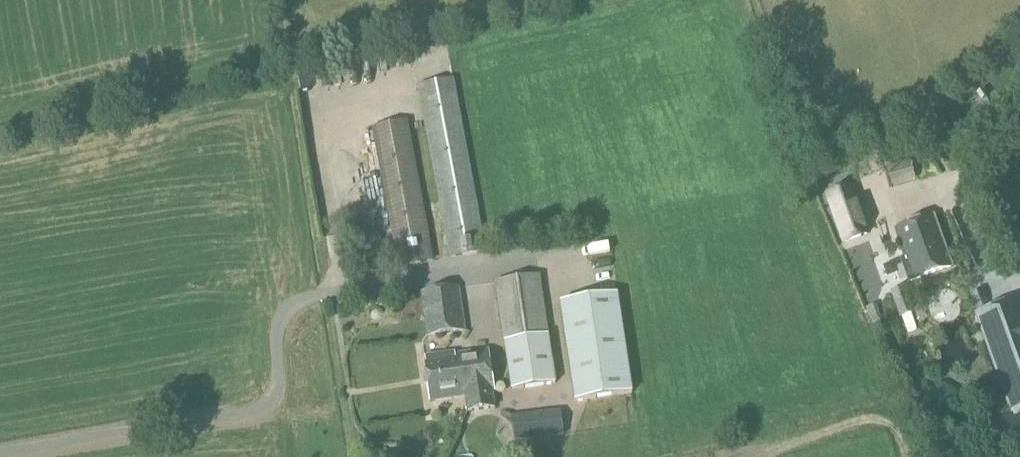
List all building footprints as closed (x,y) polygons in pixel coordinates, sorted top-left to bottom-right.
[(454,78),(417,85),(450,259),(486,251),(454,78)] [(408,120),(372,127),(398,267),(434,261),(408,120)] [(853,186),(825,196),(843,246),(871,236),(853,186)] [(949,267),(932,219),(897,230),(906,258),(901,259),(909,281),(949,267)] [(380,230),(352,234),(359,274),(386,271),(380,230)] [(505,341),(549,335),(540,274),(494,281),(504,343),(505,347),(506,347),(505,341)] [(908,284),(892,290),(897,304),(913,298),(908,284)] [(459,286),(421,292),(428,337),(466,332),(459,286)] [(568,352),(625,343),(617,294),(560,303),(568,352)] [(1014,416),(1019,414),(1019,300),(977,315),(1014,416)] [(506,347),(505,347),(511,390),(556,384),(549,336),(549,335),(505,341),(506,347)] [(625,343),(568,352),(576,401),(632,393),(625,343)] [(467,395),(466,396),(468,411),(495,408),(493,392),(495,392),(488,350),(477,351),(478,362),(473,362),(475,370),(463,372),(467,395)] [(427,373),(424,377),(425,382),(429,385),(431,400),(466,396),(467,395),(463,372),(475,370),(473,362),(478,362),(477,351),(455,354),(455,357),(447,358),(446,353),(424,357),(427,373)] [(561,410),(511,415),(514,441),(564,435),(561,410)]
